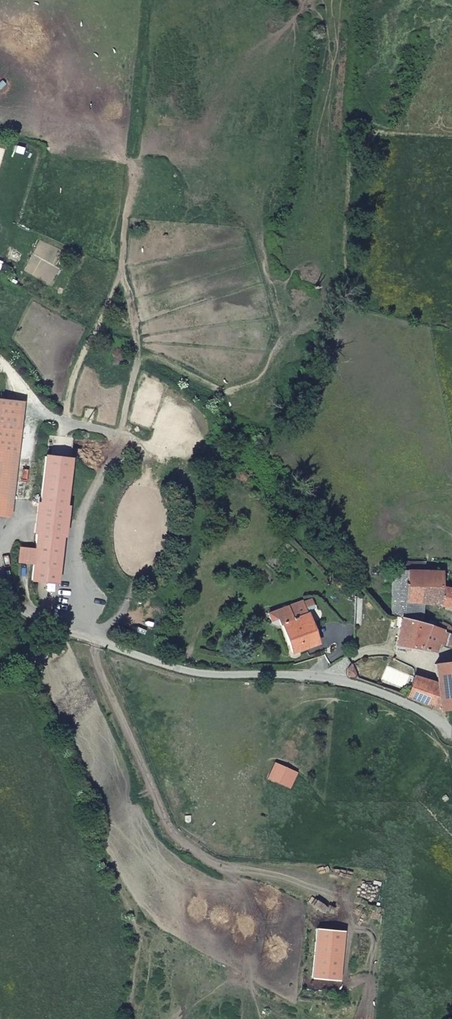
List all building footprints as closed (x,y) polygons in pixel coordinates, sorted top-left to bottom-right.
[(16,455),(22,403),(0,401),(0,454),(16,455)] [(10,519),(16,455),(0,454),(0,518),(10,519)] [(70,460),(44,458),(40,505),(37,505),(34,535),(37,536),(32,583),(57,586),(62,539),(65,539),(68,509),(65,509),(70,460)] [(33,566),(35,552),(19,551),(18,565),(33,566)] [(403,570),(400,587),(385,586),(380,612),(394,619),(412,625),(415,603),(432,606),(432,608),(451,613),(451,587),(450,587),(448,592),(435,590),(438,571),(403,570)] [(400,587),(403,570),(388,570),(385,586),(400,587)] [(291,646),(317,636),(306,607),(304,608),(300,596),(267,607),(269,615),(277,618),(281,617),(291,646)] [(394,619),(391,639),(389,649),(400,651),(401,648),(428,654),(434,641),(441,648),(451,649),(449,641),(444,641),(436,632),(431,631),(412,625),(394,619)] [(449,641),(449,639),(447,632),(435,624),(431,631),(436,632),(444,641),(449,641)] [(407,699),(441,714),(451,712),(451,662),(432,664),(435,687),(414,680),(407,699)] [(348,677),(358,680),(353,665),(352,665),(351,667),(349,669),(349,672),(348,677)] [(343,922),(316,919),(312,969),(339,971),(343,922)]
